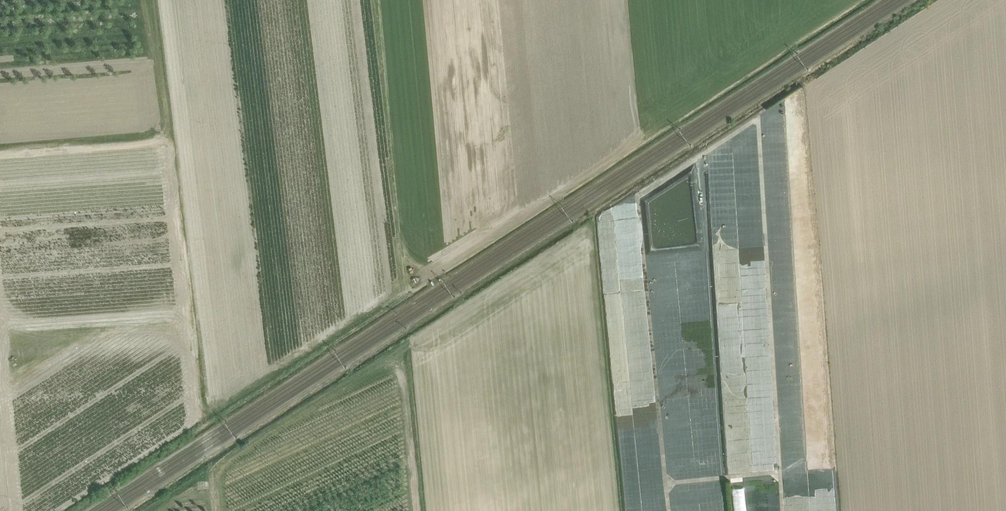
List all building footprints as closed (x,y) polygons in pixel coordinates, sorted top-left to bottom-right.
[(735,489),(735,510),(746,510),(746,488),(735,489)]
